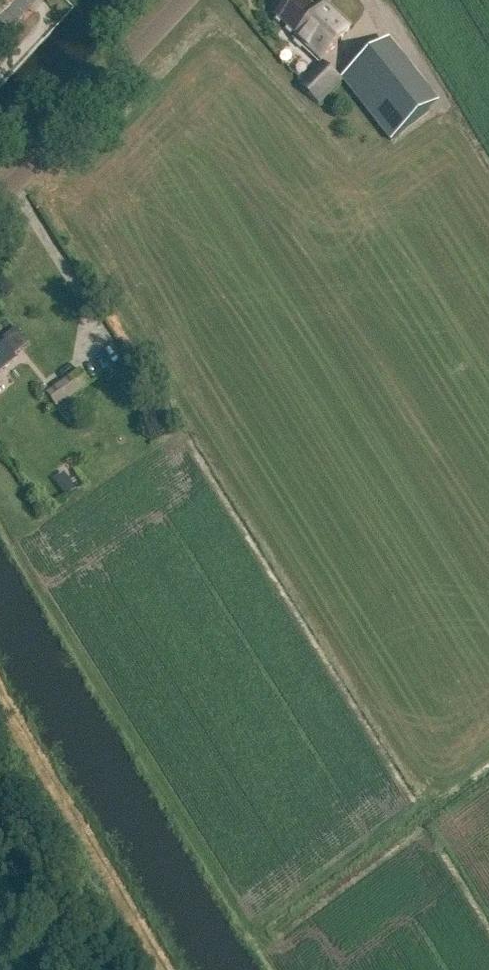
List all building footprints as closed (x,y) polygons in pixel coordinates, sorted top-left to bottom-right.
[(303,0),(291,0),(275,17),(295,35),(322,61),(353,27),(327,2),(317,13),(303,0)] [(330,69),(318,81),(330,93),(342,80),(330,69)] [(19,335),(12,327),(0,337),(0,370),(14,358),(5,347),(19,335)] [(57,407),(90,383),(80,368),(47,392),(57,407)] [(67,477),(56,484),(65,497),(76,490),(67,477)]
